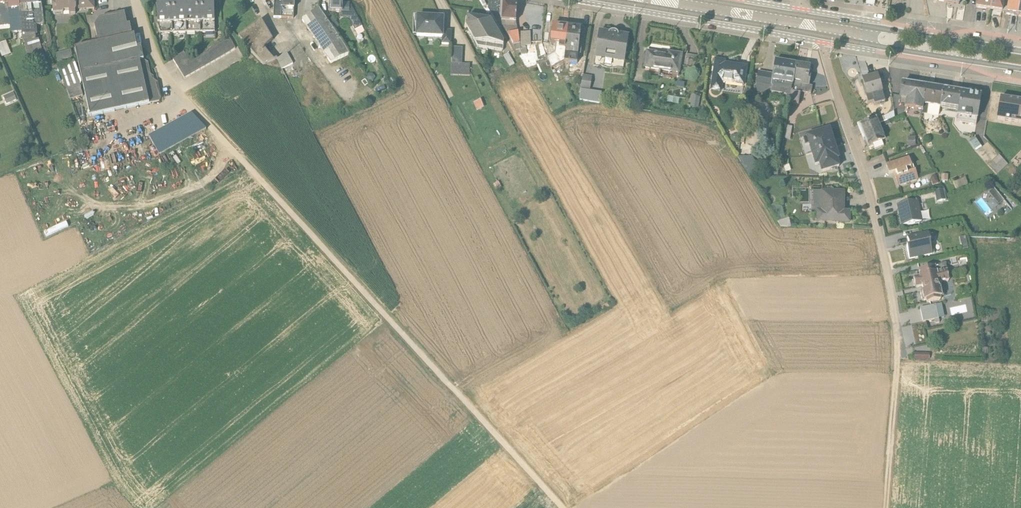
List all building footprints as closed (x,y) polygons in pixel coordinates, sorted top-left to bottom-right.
[(6,20),(9,20),(7,0),(0,0),(0,21),(6,20)] [(22,34),(19,0),(7,0),(11,34),(22,34)] [(36,27),(42,26),(43,26),(41,6),(39,7),(38,0),(19,0),(22,34),(23,43),(32,70),(47,66),(39,42),(38,41),(35,42),(35,37),(37,36),(36,27)] [(53,16),(63,16),(63,14),(69,14),(69,17),(75,16),(75,12),(94,11),(94,0),(52,0),(53,16)] [(161,35),(186,34),(185,0),(157,0),(157,26),(161,26),(161,35)] [(186,34),(214,34),(214,0),(185,0),(186,34)] [(274,20),(281,21),(281,0),(265,0),(265,1),(274,2),(274,20)] [(294,0),(281,0),(281,21),(293,21),(294,0)] [(357,32),(361,30),(351,10),(349,10),(349,7),(343,6),(343,0),(330,0),(329,16),(341,16),(341,22),(348,21),(354,32),(357,32)] [(946,6),(959,8),(960,1),(960,0),(946,0),(946,6)] [(974,10),(989,13),(992,0),(976,0),(974,10)] [(989,13),(1001,15),(1004,0),(992,0),(989,13)] [(1001,15),(1017,17),(1020,0),(1004,0),(1001,15)] [(516,25),(516,6),(501,5),(500,24),(502,25),(501,30),(507,38),(515,52),(520,52),(521,57),(527,56),(526,49),(525,48),(530,47),(530,35),(518,36),(516,25)] [(319,12),(301,24),(330,66),(349,56),(319,12)] [(75,51),(90,119),(159,104),(161,101),(154,83),(153,79),(151,77),(148,65),(143,61),(141,50),(137,50),(134,38),(132,38),(130,27),(127,27),(125,15),(117,17),(115,16),(109,17),(107,19),(99,21),(94,28),(97,46),(75,51)] [(417,20),(416,40),(442,41),(442,47),(451,48),(451,34),(443,33),(443,21),(417,20)] [(467,20),(465,29),(477,50),(502,53),(504,45),(491,23),(467,20)] [(273,43),(261,24),(238,41),(263,67),(273,62),(264,51),(273,43)] [(563,63),(566,30),(553,28),(551,38),(549,38),(549,45),(554,46),(553,57),(547,60),(552,73),(560,70),(558,66),(563,63)] [(574,75),(583,76),(583,72),(584,66),(580,65),(581,48),(579,48),(581,31),(566,30),(563,63),(569,64),(569,73),(574,74),(574,75)] [(623,70),(628,38),(598,33),(594,60),(595,60),(593,68),(598,69),(599,68),(606,70),(623,70)] [(184,53),(172,60),(184,80),(235,50),(229,40),(190,63),(184,53)] [(2,59),(11,55),(6,44),(0,47),(0,53),(2,59)] [(72,51),(58,53),(59,59),(73,57),(72,51)] [(462,51),(452,51),(451,77),(469,78),(469,67),(461,66),(462,51)] [(679,77),(682,56),(667,54),(666,56),(645,53),(643,71),(679,77)] [(276,61),(281,72),(292,66),(287,56),(276,61)] [(514,67),(508,56),(503,58),(510,70),(514,67)] [(744,90),(747,68),(725,65),(725,62),(714,60),(709,94),(721,96),(722,87),(744,90)] [(74,63),(58,69),(68,98),(70,102),(72,102),(74,106),(79,104),(78,100),(83,98),(80,90),(83,89),(74,63)] [(808,78),(810,67),(796,65),(795,69),(790,98),(789,107),(798,108),(800,95),(810,96),(812,89),(808,88),(810,78),(808,78)] [(755,87),(754,94),(765,96),(766,94),(790,98),(795,69),(777,66),(775,77),(757,73),(755,87)] [(592,80),(583,78),(579,103),(599,107),(601,97),(589,95),(592,80)] [(876,79),(862,83),(865,91),(863,92),(867,106),(873,105),(874,108),(879,106),(879,109),(884,107),(876,79)] [(925,88),(901,84),(898,101),(905,103),(904,111),(921,113),(925,88)] [(925,88),(921,117),(925,118),(926,117),(938,119),(942,93),(943,91),(925,88)] [(960,94),(943,91),(940,110),(957,113),(960,94)] [(960,94),(955,124),(975,127),(981,97),(960,94)] [(13,96),(4,100),(7,107),(16,103),(13,96)] [(700,98),(692,96),(689,111),(698,112),(700,98)] [(999,101),(996,123),(1020,127),(1020,104),(1000,101),(999,101)] [(893,120),(893,115),(886,118),(875,123),(877,127),(888,124),(893,120)] [(158,159),(206,132),(192,117),(149,141),(158,159)] [(858,128),(867,151),(872,149),(874,153),(883,149),(881,145),(884,143),(879,132),(890,128),(888,124),(877,127),(874,121),(858,128)] [(792,130),(786,129),(784,141),(790,142),(792,130)] [(805,140),(803,141),(805,149),(808,148),(810,157),(835,150),(829,131),(805,139),(805,140)] [(981,151),(974,141),(968,145),(975,155),(981,151)] [(835,150),(810,157),(814,170),(818,169),(820,177),(839,171),(837,163),(839,162),(835,150)] [(987,170),(996,179),(1007,169),(998,160),(987,170)] [(736,161),(748,180),(760,176),(751,161),(736,161)] [(885,169),(888,179),(893,178),(897,191),(917,184),(911,167),(910,167),(908,162),(885,169)] [(964,182),(952,188),(956,195),(967,190),(964,182)] [(944,205),(942,194),(933,196),(936,207),(944,205)] [(816,227),(848,227),(849,217),(843,216),(843,196),(811,196),(810,216),(816,216),(816,227)] [(897,210),(901,231),(921,227),(916,206),(897,210)] [(909,265),(931,260),(931,259),(933,258),(931,249),(929,250),(927,238),(906,242),(908,252),(906,252),(909,265)] [(967,254),(964,241),(958,243),(961,255),(967,254)] [(945,270),(918,276),(919,281),(918,282),(913,284),(915,293),(919,292),(922,307),(925,306),(926,308),(939,305),(939,303),(942,302),(939,293),(938,293),(937,288),(948,286),(945,270)] [(921,312),(922,326),(944,324),(943,309),(921,312)]
